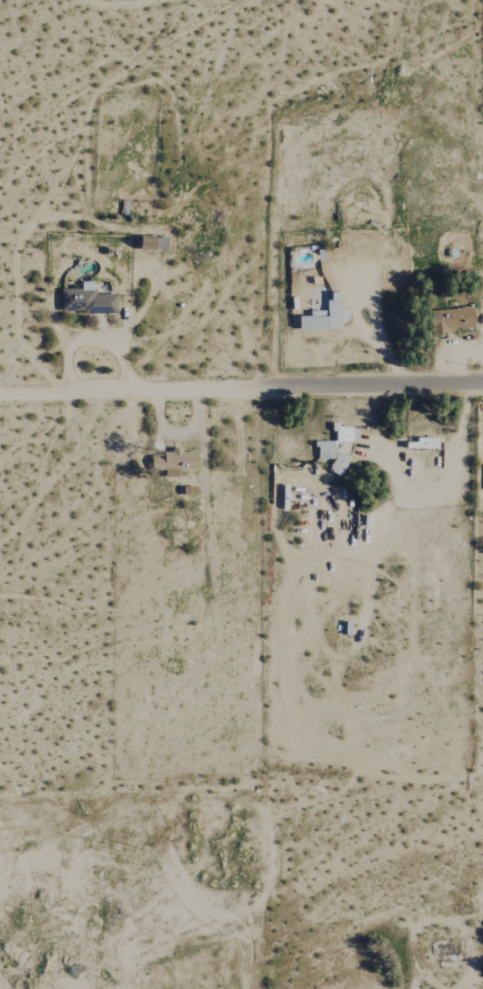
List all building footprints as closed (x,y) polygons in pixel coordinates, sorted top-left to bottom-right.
[(197,453),(182,453),(182,449),(172,449),(172,455),(150,456),(151,471),(165,471),(165,478),(179,477),(179,471),(198,470),(197,453)]
